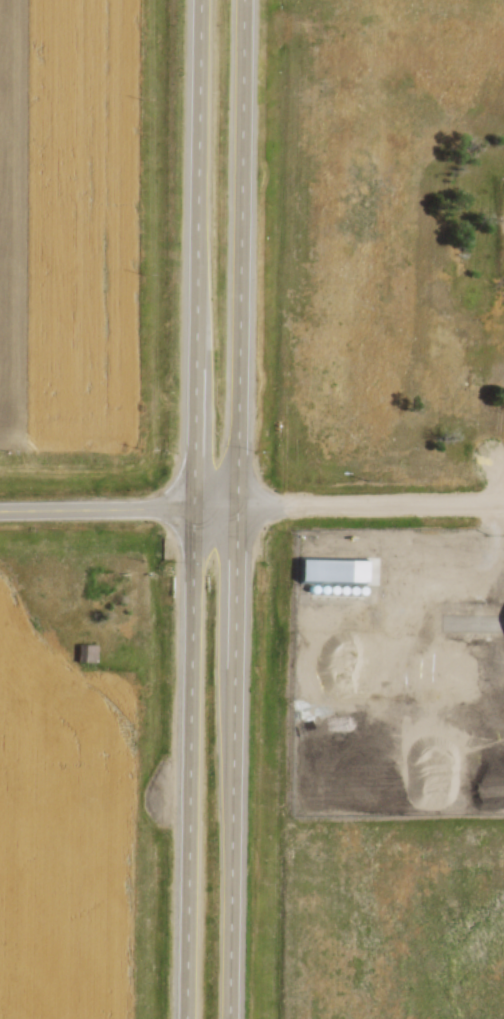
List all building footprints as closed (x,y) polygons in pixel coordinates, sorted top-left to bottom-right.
[(297,556),(364,558),(364,582),(296,580),(297,556)] [(95,660),(95,643),(75,643),(75,660),(95,660)]
